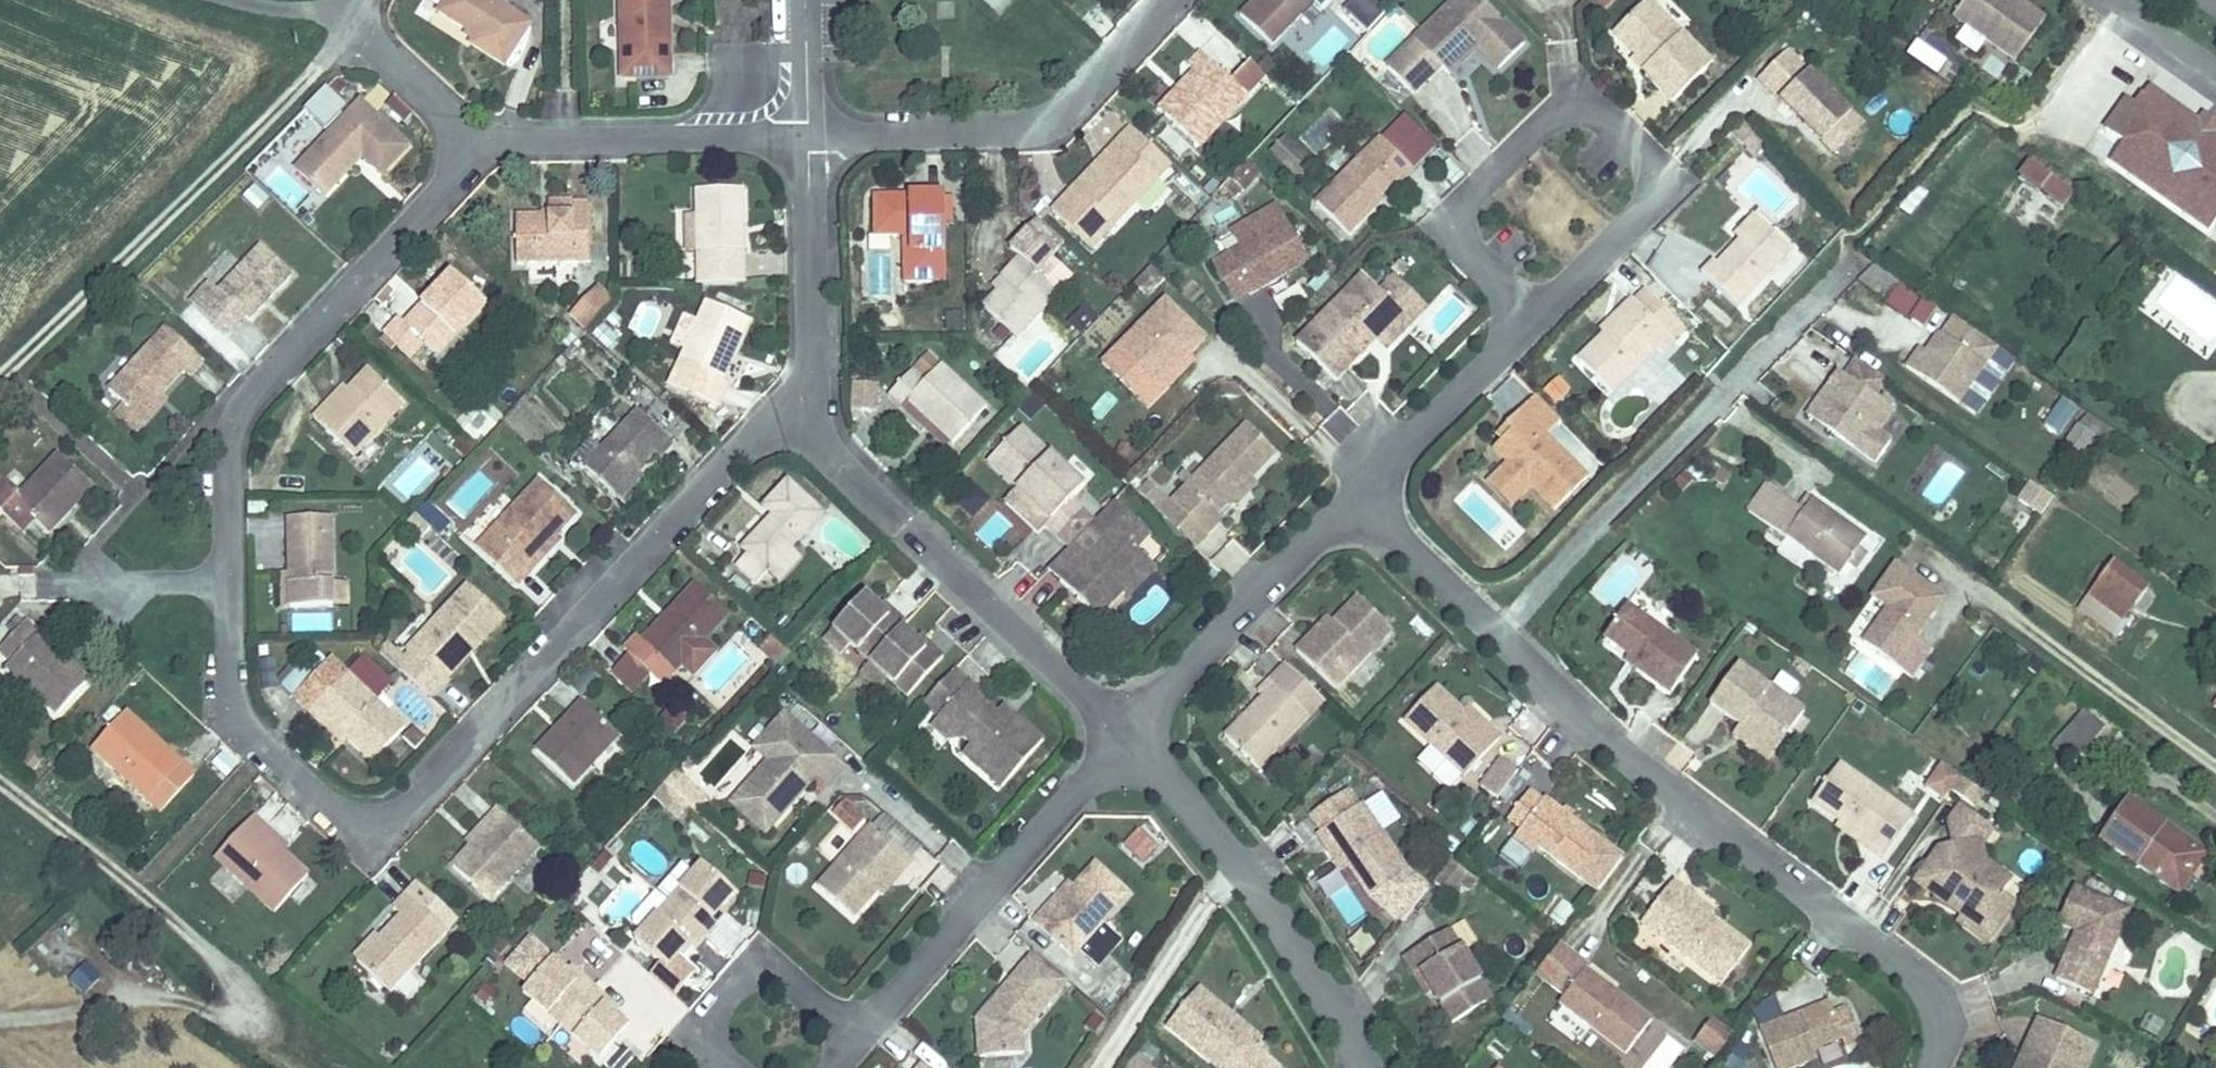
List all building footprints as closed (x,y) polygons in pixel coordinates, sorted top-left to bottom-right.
[(449,25),(468,35),(476,40),(470,50),(512,73),(538,26),(497,4),(499,0),(462,0),(449,25)] [(675,0),(622,0),(626,95),(679,93),(677,37),(675,0)] [(1000,14),(1014,0),(985,0),(1000,14)] [(1257,3),(1238,23),(1278,59),(1299,37),(1294,32),(1324,0),(1259,0),(1257,3)] [(1326,0),(1324,0),(1294,32),(1299,37),(1306,43),(1336,10),(1326,0)] [(1338,16),(1365,40),(1385,18),(1365,0),(1353,0),(1338,16)] [(1480,5),(1475,0),(1463,0),(1419,43),(1430,54),(1480,5)] [(1991,0),(1955,0),(1939,23),(1952,32),(1973,45),(2005,66),(2032,26),(2001,6),(1991,0)] [(1430,54),(1419,43),(1385,76),(1413,104),(1436,82),(1444,90),(1463,72),(1478,57),(1498,77),(1525,51),(1480,5),(1430,54)] [(953,9),(932,9),(932,30),(953,31),(953,9)] [(1641,10),(1630,21),(1652,46),(1664,35),(1641,10)] [(1652,46),(1630,21),(1610,42),(1635,70),(1627,79),(1643,93),(1667,116),(1708,74),(1664,35),(1652,46)] [(1962,61),(1973,45),(1952,32),(1942,48),(1962,61)] [(1847,116),(1785,54),(1752,87),(1778,113),(1814,149),(1847,116)] [(1196,154),(1243,102),(1229,88),(1196,59),(1184,74),(1191,80),(1177,96),(1182,101),(1162,124),(1196,154)] [(1247,98),(1262,82),(1247,68),(1232,84),(1247,98)] [(1247,98),(1232,84),(1229,88),(1243,102),(1247,98)] [(2132,94),(2122,108),(2108,99),(2083,134),(2102,147),(2091,164),(2191,234),(2203,218),(2215,227),(2215,152),(2204,144),(2180,127),(2132,94)] [(1162,124),(1182,101),(1177,96),(1167,108),(1157,119),(1162,124)] [(287,124),(308,144),(323,128),(310,116),(317,109),(309,101),(287,124)] [(408,114),(391,101),(384,109),(400,123),(408,114)] [(361,103),(300,167),(331,197),(355,172),(367,160),(386,178),(412,151),(361,103)] [(330,121),(317,109),(310,116),(323,128),(330,121)] [(2204,144),(2215,127),(2215,126),(2192,110),(2180,127),(2204,144)] [(1318,146),(1336,122),(1325,114),(1307,138),(1318,146)] [(1862,131),(1847,116),(1814,149),(1829,164),(1862,131)] [(1298,179),(1314,163),(1284,135),(1268,151),(1298,179)] [(1425,168),(1386,135),(1322,205),(1355,240),(1387,215),(1378,205),(1388,196),(1398,185),(1404,192),(1425,168)] [(1092,258),(1160,180),(1118,143),(1097,165),(1106,173),(1079,204),(1069,196),(1064,191),(1043,215),(1092,258)] [(1079,204),(1106,173),(1097,165),(1082,181),(1069,196),(1079,204)] [(2063,197),(2018,166),(2007,183),(2052,214),(2063,197)] [(252,182),(240,197),(258,211),(269,196),(252,182)] [(1915,216),(1927,190),(1910,182),(1898,209),(1915,216)] [(752,186),(702,186),(704,283),(755,282),(753,224),(752,186)] [(561,220),(587,220),(587,206),(587,194),(575,194),(560,194),(561,220)] [(952,197),(951,196),(875,194),(876,235),(905,233),(908,286),(956,285),(953,222),(952,197)] [(961,197),(952,197),(953,222),(962,222),(961,197)] [(587,206),(587,220),(561,220),(525,220),(525,271),(604,271),(604,206),(587,206)] [(1732,243),(1741,251),(1767,222),(1760,215),(1732,243)] [(1798,256),(1767,222),(1741,251),(1733,259),(1724,269),(1714,269),(1703,282),(1743,317),(1798,256)] [(1319,266),(1292,223),(1224,266),(1250,308),(1286,286),(1319,266)] [(1027,265),(1043,278),(1069,248),(1044,227),(1018,257),(1027,265)] [(225,289),(216,284),(195,305),(231,342),(251,321),(256,326),(270,311),(295,283),(262,250),(225,289)] [(1043,278),(1027,265),(1016,277),(1006,288),(1017,297),(999,318),(1030,344),(1068,300),(1043,278)] [(1148,265),(1134,284),(1149,295),(1163,277),(1148,265)] [(417,320),(411,315),(392,334),(418,359),(434,343),(446,354),(498,301),(466,270),(437,300),(417,320)] [(1392,297),(1370,276),(1303,349),(1343,388),(1373,359),(1387,345),(1399,357),(1424,331),(1392,297)] [(1392,297),(1424,331),(1443,312),(1410,279),(1392,297)] [(1925,328),(1938,303),(1898,281),(1885,306),(1925,328)] [(1616,313),(1620,317),(1601,336),(1576,360),(1612,396),(1658,352),(1664,358),(1689,333),(1643,286),(1616,313)] [(619,301),(605,289),(581,317),(595,329),(619,301)] [(761,315),(717,293),(672,380),(725,409),(739,384),(730,379),(738,363),(761,315)] [(1211,339),(1173,305),(1114,372),(1132,387),(1146,372),(1166,390),(1194,358),(1211,339)] [(1991,348),(1947,318),(1935,336),(1932,334),(1919,354),(1913,350),(1900,369),(1953,405),(1991,348)] [(610,350),(620,335),(602,324),(592,338),(610,350)] [(145,423),(169,398),(179,387),(188,377),(197,377),(209,365),(169,328),(113,390),(126,404),(145,423)] [(1002,408),(943,354),(900,400),(919,418),(928,408),(969,447),(1002,408)] [(1201,364),(1194,358),(1166,390),(1146,372),(1132,387),(1159,411),(1183,384),(1201,364)] [(1852,421),(1879,382),(1850,361),(1838,379),(1827,395),(1821,391),(1803,418),(1871,465),(1886,444),(1852,421)] [(329,415),(319,406),(303,424),(350,466),(406,405),(369,371),(351,392),(329,415)] [(1827,395),(1838,379),(1832,375),(1821,391),(1827,395)] [(319,406),(329,415),(351,392),(341,382),(328,396),(319,406)] [(1538,394),(1522,409),(1549,438),(1565,423),(1538,394)] [(145,447),(180,412),(169,398),(145,423),(126,404),(113,417),(145,447)] [(462,426),(479,442),(498,421),(481,405),(462,426)] [(532,406),(519,418),(542,441),(554,429),(532,406)] [(684,444),(645,408),(594,463),(622,489),(646,465),(659,450),(669,459),(684,444)] [(969,447),(928,408),(919,418),(961,456),(969,447)] [(1510,472),(1502,479),(1530,509),(1538,501),(1551,516),(1589,481),(1549,438),(1522,409),(1492,436),(1502,447),(1494,455),(1503,465),(1510,472)] [(2205,425),(2215,433),(2215,411),(2205,425)] [(1092,485),(1100,476),(1042,421),(1004,461),(1025,481),(1064,518),(1059,524),(1069,533),(1104,497),(1092,485)] [(2074,422),(2061,447),(2081,457),(2093,432),(2074,422)] [(1290,455),(1256,423),(1185,497),(1227,537),(1243,520),(1235,512),(1256,490),(1290,455)] [(101,496),(61,459),(20,503),(2,488),(0,491),(0,526),(4,521),(16,507),(37,526),(57,543),(82,517),(101,496)] [(646,465),(622,489),(636,502),(650,487),(659,477),(646,465)] [(1185,497),(1154,466),(1142,478),(1174,508),(1185,497)] [(824,514),(785,476),(760,501),(772,512),(761,523),(740,544),(747,551),(738,560),(758,580),(768,570),(791,547),(824,514)] [(585,509),(553,479),(488,547),(532,588),(564,555),(552,544),(570,525),(585,509)] [(1530,509),(1502,479),(1487,493),(1515,523),(1530,509)] [(1064,518),(1025,481),(1009,497),(1029,516),(1048,534),(1059,524),(1064,518)] [(1758,484),(1734,514),(1831,582),(1859,545),(1803,503),(1797,511),(1758,484)] [(2048,499),(2028,485),(2017,501),(2038,515),(2048,499)] [(1150,542),(1128,521),(1141,509),(1126,495),(1115,507),(1080,544),(1060,564),(1114,615),(1132,596),(1146,582),(1128,564),(1150,542)] [(1080,544),(1115,507),(1104,497),(1069,533),(1080,544)] [(1227,537),(1185,497),(1174,508),(1215,549),(1227,537)] [(37,526),(16,507),(4,521),(23,539),(37,526)] [(435,508),(425,519),(436,529),(446,517),(435,508)] [(1150,542),(1162,529),(1141,509),(1128,521),(1150,542)] [(458,528),(446,517),(436,529),(448,539),(458,528)] [(343,579),(342,520),(294,520),(294,575),(302,575),(302,611),(343,610),(343,579)] [(552,544),(564,555),(573,545),(581,536),(570,525),(552,544)] [(1172,564),(1150,542),(1128,564),(1146,582),(1151,586),(1172,564)] [(803,559),(791,547),(768,570),(780,582),(803,559)] [(2109,629),(2140,586),(2106,561),(2075,604),(2109,629)] [(1912,682),(1932,653),(1915,640),(1911,637),(1917,630),(1920,632),(1942,602),(1895,568),(1872,599),(1888,611),(1862,646),(1912,682)] [(302,611),(302,575),(294,575),(286,575),(286,592),(286,611),(302,611)] [(343,579),(343,610),(361,610),(360,579),(343,579)] [(735,617),(701,586),(670,620),(653,639),(645,632),(628,651),(654,674),(669,657),(685,671),(735,617)] [(518,626),(477,589),(419,654),(427,661),(409,680),(442,710),(458,692),(445,680),(475,648),(488,660),(518,626)] [(903,675),(923,694),(959,657),(945,645),(940,650),(931,641),(918,628),(923,623),(909,610),(905,615),(896,607),(882,594),(851,626),(867,641),(887,660),(903,675)] [(1624,615),(1662,641),(1672,626),(1634,600),(1624,615)] [(1404,635),(1367,601),(1342,625),(1337,620),(1324,634),(1304,655),(1345,696),(1404,635)] [(905,615),(909,610),(900,602),(896,607),(905,615)] [(1662,641),(1624,615),(1595,657),(1626,678),(1669,708),(1698,666),(1662,641)] [(867,641),(851,626),(842,636),(858,651),(867,641)] [(1915,640),(1920,632),(1917,630),(1911,637),(1915,640)] [(57,657),(30,633),(2,666),(7,681),(64,733),(101,695),(73,668),(65,678),(57,670),(51,665),(57,657)] [(771,664),(785,654),(773,636),(759,646),(771,664)] [(940,650),(945,645),(940,640),(936,636),(931,641),(940,650)] [(488,660),(475,648),(445,680),(458,692),(473,676),(488,660)] [(654,674),(628,651),(607,674),(633,697),(654,674)] [(685,671),(669,657),(654,674),(670,688),(685,671)] [(894,685),(903,675),(887,660),(878,670),(894,685)] [(414,736),(333,663),(300,700),(338,735),(346,726),(369,746),(388,764),(414,736)] [(1338,711),(1293,669),(1270,690),(1257,702),(1264,708),(1228,740),(1269,781),(1338,711)] [(271,670),(259,676),(273,708),(286,702),(271,670)] [(984,683),(969,670),(964,676),(978,689),(984,683)] [(1805,716),(1741,672),(1709,719),(1738,739),(1773,762),(1805,716)] [(978,689),(964,676),(940,704),(954,716),(984,741),(994,750),(982,766),(1016,795),(1058,746),(1029,722),(1024,728),(1006,713),(978,689)] [(1495,731),(1492,735),(1473,717),(1446,691),(1414,725),(1472,781),(1508,744),(1495,731)] [(2208,704),(2215,710),(2215,692),(2208,704)] [(643,738),(606,703),(581,729),(555,756),(592,792),(643,738)] [(1023,716),(1012,707),(1006,713),(1024,728),(1029,722),(1023,716)] [(2050,743),(2072,763),(2105,728),(2083,708),(2050,743)] [(88,753),(146,804),(183,763),(162,744),(126,712),(88,753)] [(848,768),(787,713),(753,749),(770,764),(747,790),(784,823),(808,797),(820,783),(828,790),(848,768)] [(1477,713),(1473,717),(1492,735),(1495,731),(1483,719),(1477,713)] [(984,741),(954,716),(945,728),(968,748),(984,741)] [(349,745),(361,755),(369,746),(346,726),(338,735),(349,745)] [(1763,776),(1773,762),(1738,739),(1729,752),(1747,765),(1763,776)] [(221,750),(210,765),(228,778),(239,763),(221,750)] [(183,763),(146,804),(160,818),(198,776),(183,763)] [(2017,786),(1985,764),(1974,779),(2007,801),(2017,786)] [(1488,791),(1504,804),(1525,779),(1509,766),(1488,791)] [(709,798),(679,773),(668,787),(698,811),(709,798)] [(1892,834),(1903,819),(1838,773),(1811,810),(1840,831),(1836,837),(1853,850),(1886,873),(1906,845),(1892,834)] [(1956,805),(1968,788),(1949,775),(1932,800),(1950,813),(1956,805)] [(1420,879),(1369,787),(1318,814),(1338,849),(1344,846),(1356,868),(1376,904),(1407,929),(1436,892),(1420,879)] [(1995,806),(1968,788),(1956,805),(1983,823),(1995,806)] [(784,823),(747,790),(732,807),(769,840),(784,823)] [(1544,793),(1512,828),(1527,841),(1548,858),(1581,885),(1612,851),(1580,824),(1544,793)] [(2179,826),(2174,833),(2122,795),(2092,838),(2175,896),(2206,845),(2205,844),(2179,826)] [(843,800),(830,814),(854,835),(867,821),(843,800)] [(567,852),(521,810),(506,826),(517,836),(496,858),(478,878),(513,910),(567,852)] [(948,854),(900,811),(885,827),(933,870),(948,854)] [(262,839),(271,829),(256,815),(214,861),(274,915),(307,880),(287,863),(262,839)] [(2002,841),(1971,817),(1962,829),(1961,840),(1961,848),(1962,859),(1948,860),(1923,897),(1957,922),(1969,931),(1979,919),(2006,936),(2024,917),(2011,905),(2018,897),(1991,878),(1991,859),(2002,841)] [(1917,829),(1903,819),(1892,834),(1906,845),(1917,829)] [(485,848),(496,858),(517,836),(506,826),(494,839),(485,848)] [(915,890),(933,870),(885,827),(829,888),(871,926),(872,924),(895,899),(901,904),(915,890)] [(285,842),(271,829),(262,839),(287,863),(297,852),(285,842)] [(1175,846),(1155,829),(1141,845),(1162,862),(1175,846)] [(1548,858),(1527,841),(1521,850),(1541,866),(1548,858)] [(1351,871),(1356,868),(1344,846),(1338,849),(1344,859),(1351,871)] [(692,944),(681,955),(690,962),(705,946),(733,915),(725,907),(739,892),(704,860),(657,912),(692,944)] [(1149,894),(1114,866),(1095,889),(1077,912),(1071,908),(1057,926),(1097,958),(1149,894)] [(1080,897),(1071,908),(1077,912),(1095,889),(1090,885),(1080,897)] [(481,931),(434,888),(412,912),(404,921),(413,929),(372,974),(409,1009),(481,931)] [(1681,940),(1668,958),(1726,1001),(1755,962),(1727,941),(1718,934),(1723,927),(1680,895),(1659,923),(1681,940)] [(2135,926),(2080,899),(2062,937),(2080,944),(2071,961),(2056,993),(2097,1015),(2135,926)] [(668,970),(681,955),(692,944),(657,912),(633,938),(668,970)] [(2006,936),(1979,919),(1969,931),(1965,939),(1993,958),(2006,936)] [(1681,940),(1659,923),(1645,941),(1668,958),(1681,940)] [(1497,1009),(1452,933),(1408,959),(1423,988),(1431,1004),(1440,1002),(1454,1031),(1497,1009)] [(1532,990),(1546,1001),(1577,961),(1563,950),(1532,990)] [(1091,986),(1054,954),(1023,991),(998,1022),(1001,1067),(1008,1067),(1049,1063),(1047,1041),(1091,986)] [(521,995),(549,1020),(585,975),(573,965),(568,970),(555,958),(521,995)] [(86,961),(66,980),(83,997),(103,978),(86,961)] [(1577,961),(1546,1001),(1624,1061),(1649,1030),(1606,997),(1589,984),(1596,976),(1577,961)] [(585,975),(549,1020),(599,1064),(630,1029),(619,1018),(625,1011),(603,992),(585,975)] [(1202,999),(1170,1042),(1205,1067),(1276,1067),(1260,1056),(1267,1048),(1246,1032),(1202,999)] [(1778,1001),(1754,1006),(1758,1021),(1781,1017),(1778,1001)] [(1848,1044),(1838,1014),(1834,1002),(1758,1028),(1771,1067),(1806,1067),(1822,1063),(1819,1054),(1827,1051),(1848,1044)] [(1838,1014),(1848,1044),(1851,1051),(1867,1045),(1854,1008),(1838,1014)] [(1713,1060),(1733,1034),(1710,1016),(1690,1042),(1713,1060)] [(2091,1055),(2033,1029),(2018,1063),(2016,1067),(2085,1067),(2091,1055)] [(1135,1057),(1128,1067),(1150,1067),(1135,1057)]
